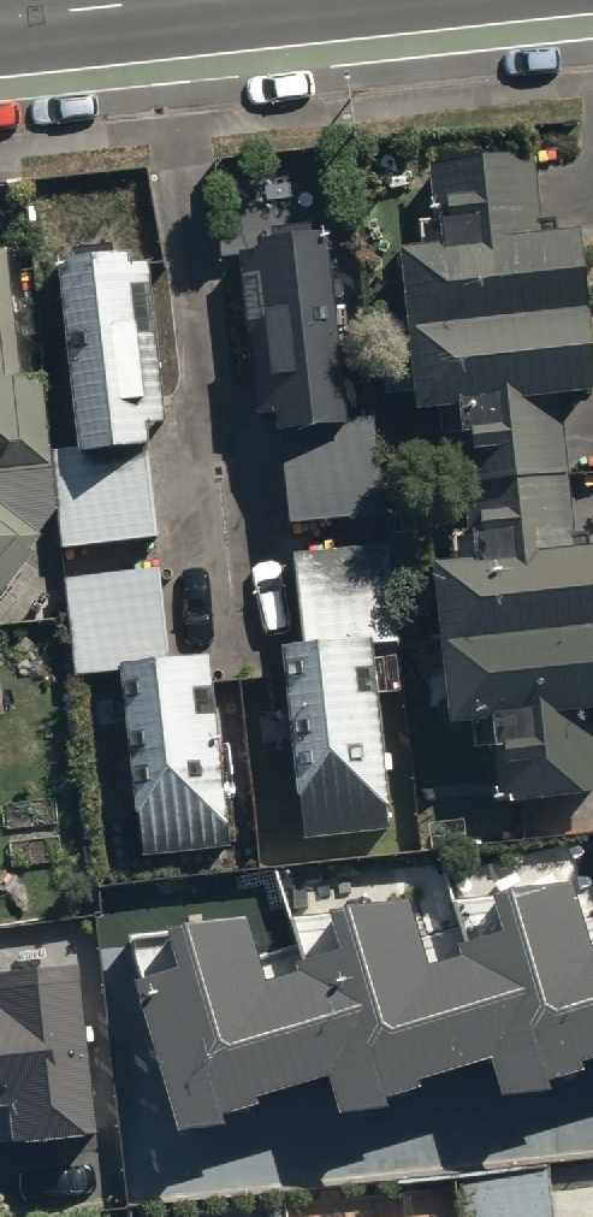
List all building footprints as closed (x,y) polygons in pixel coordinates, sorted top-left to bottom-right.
[(533,162),(432,171),(439,231),(418,234),(419,258),(406,260),(424,423),(458,420),(470,543),(451,546),(456,563),(436,567),(455,745),(472,743),(471,763),(489,760),(493,811),(592,803),(592,553),(588,553),(586,542),(575,545),(563,407),(592,405),(574,237),(556,239),(556,232),(540,232),(533,162)] [(326,235),(256,242),(258,257),(240,258),(259,424),(276,422),(289,534),(383,523),(371,420),(347,423),(326,235)] [(131,257),(62,265),(63,277),(56,278),(78,460),(53,463),(63,551),(154,540),(141,431),(166,428),(146,262),(132,263),(131,257)] [(11,462),(13,476),(45,473),(36,385),(13,387),(2,267),(0,267),(0,463),(11,462)] [(44,478),(0,482),(0,585),(49,529),(44,478)] [(302,656),(276,658),(296,836),(388,826),(367,644),(397,641),(384,529),(288,540),(302,656)] [(158,564),(62,574),(73,674),(119,670),(139,858),(230,848),(209,656),(168,661),(158,564)] [(132,943),(146,1001),(135,1000),(178,1154),(219,1143),(217,1133),(249,1123),(246,1114),(325,1089),(337,1134),(382,1126),(379,1116),(412,1108),(407,1100),(490,1071),(504,1116),(545,1107),(541,1094),(579,1085),(573,1078),(592,1072),(592,930),(577,935),(568,899),(449,910),(451,936),(420,948),(409,920),(287,927),(297,954),(255,969),(242,931),(132,943)] [(9,1118),(15,1158),(96,1149),(76,972),(0,980),(0,1119),(9,1118)] [(546,1181),(464,1190),(467,1216),(550,1216),(546,1181)]
